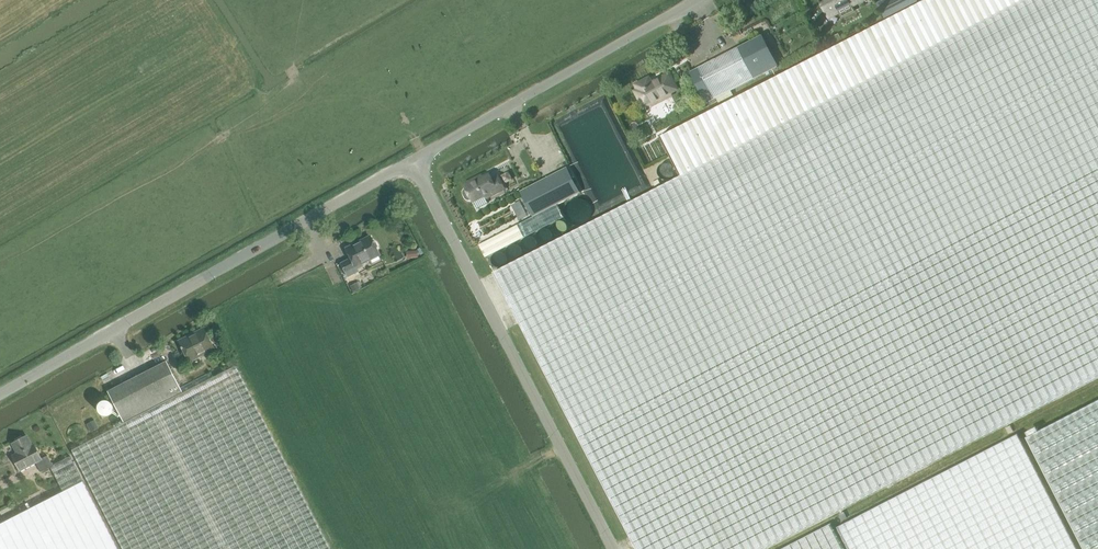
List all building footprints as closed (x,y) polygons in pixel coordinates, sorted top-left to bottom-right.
[(680,175),(493,271),(637,548),(762,548),(1097,376),(1097,0),(923,0),(660,136),(680,175)] [(827,13),(837,7),(839,11),(859,0),(820,0),(827,13)] [(877,2),(885,18),(918,1),(917,0),(881,0),(877,2)] [(691,69),(707,101),(708,102),(777,66),(761,34),(691,69)] [(669,73),(651,81),(649,77),(635,84),(637,89),(635,90),(643,106),(650,103),(652,104),(671,95),(671,91),(677,89),(669,73)] [(520,190),(533,216),(479,244),(485,257),(563,216),(557,204),(580,192),(567,166),(520,190)] [(463,190),(463,191),(463,192),(465,196),(466,197),(467,198),(468,198),(469,198),(470,198),(472,197),(477,208),(488,202),(483,194),(485,193),(487,196),(504,187),(498,175),(492,178),(489,173),(465,185),(466,187),(465,188),(464,189),(463,190)] [(351,258),(341,263),(348,276),(358,271),(356,267),(380,255),(377,248),(378,247),(376,242),(373,242),(371,237),(355,245),(354,244),(346,248),(351,258)] [(420,257),(419,250),(408,251),(408,259),(420,257)] [(362,287),(359,282),(351,286),(353,292),(362,287)] [(204,328),(179,341),(189,362),(215,349),(204,328)] [(214,342),(219,340),(215,333),(211,335),(214,342)] [(236,365),(213,377),(211,372),(181,388),(167,361),(108,391),(124,423),(72,450),(123,548),(331,548),(236,365)] [(1027,438),(1084,548),(1097,548),(1097,401),(1030,436),(1027,438)] [(99,428),(95,420),(87,424),(91,432),(99,428)] [(51,467),(64,492),(44,502),(40,494),(23,502),(27,510),(0,524),(0,548),(118,548),(71,456),(53,465),(48,456),(42,459),(34,445),(32,446),(27,436),(13,444),(18,454),(13,456),(21,471),(36,462),(42,472),(51,467)] [(808,548),(1084,548),(1027,438),(808,548)]
